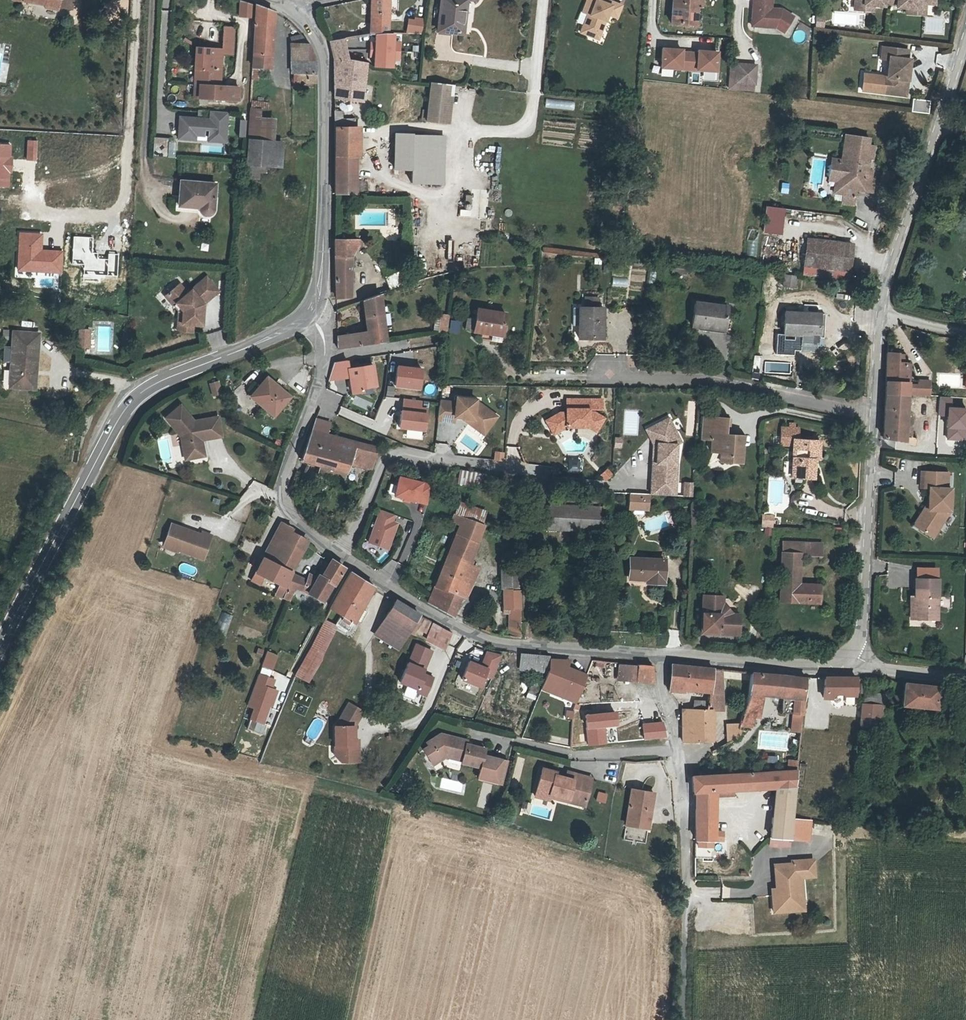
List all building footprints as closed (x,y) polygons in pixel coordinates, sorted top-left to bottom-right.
[(21,1),(70,9),(72,0),(12,0),(12,1),(21,3),(21,1)] [(387,25),(387,0),(369,0),(370,26),(387,25)] [(433,26),(458,30),(462,0),(436,0),(433,26)] [(580,8),(585,10),(579,29),(587,32),(595,28),(599,15),(603,17),(605,10),(606,7),(615,10),(619,1),(617,0),(583,0),(580,8)] [(670,18),(693,20),(695,0),(671,0),(670,18)] [(750,27),(772,29),(774,11),(770,11),(771,0),(752,0),(750,27)] [(253,4),(250,51),(268,53),(269,12),(253,4)] [(780,12),(774,11),(772,29),(774,29),(782,34),(787,26),(780,21),(785,14),(780,12)] [(792,19),(785,14),(780,21),(787,26),(792,19)] [(603,17),(599,15),(595,28),(587,32),(596,35),(603,17)] [(422,34),(423,19),(407,17),(406,33),(422,34)] [(370,26),(370,35),(371,55),(388,54),(387,25),(370,26)] [(323,34),(332,55),(360,57),(360,36),(370,35),(370,26),(323,34)] [(220,50),(220,53),(230,53),(232,28),(222,27),(220,50)] [(288,55),(309,56),(301,41),(287,41),(288,55)] [(198,72),(197,85),(218,87),(219,65),(214,65),(215,50),(193,48),(192,71),(198,72)] [(686,69),(688,53),(680,52),(680,50),(660,48),(659,67),(686,69)] [(268,53),(250,51),(249,64),(267,65),(268,53)] [(688,53),(686,69),(714,72),(716,53),(696,51),(696,53),(688,53)] [(904,78),(907,78),(908,63),(906,63),(907,53),(881,51),(880,63),(888,64),(886,81),(884,81),(882,96),(905,98),(906,83),(903,83),(904,78)] [(309,79),(309,56),(288,55),(288,61),(296,62),(296,67),(291,67),(291,73),(287,73),(287,78),(309,79)] [(360,57),(332,55),(332,88),(360,93),(360,57)] [(752,92),(753,86),(734,84),(736,65),(730,64),(728,89),(752,92)] [(734,84),(753,86),(755,66),(736,65),(734,84)] [(198,72),(192,71),(189,97),(196,98),(197,85),(198,72)] [(938,71),(935,84),(940,86),(944,72),(938,71)] [(429,76),(423,114),(447,117),(452,79),(429,76)] [(218,87),(197,85),(196,98),(236,101),(237,88),(218,87)] [(928,114),(930,100),(913,98),(911,112),(928,114)] [(575,109),(575,100),(546,100),(546,108),(575,109)] [(258,105),(247,104),(246,111),(243,164),(242,173),(258,173),(258,168),(264,169),(264,161),(278,162),(279,137),(269,135),(271,114),(257,114),(258,105)] [(332,143),(332,185),(359,185),(359,173),(353,173),(353,147),(354,147),(354,119),(351,119),(351,111),(339,110),(339,104),(332,104),(332,143)] [(197,110),(196,118),(209,119),(209,111),(197,110)] [(224,142),(226,112),(209,111),(209,119),(196,118),(179,117),(178,139),(194,140),(195,135),(203,135),(203,129),(208,129),(207,141),(224,142)] [(410,161),(411,127),(394,126),(392,161),(410,161)] [(443,130),(414,127),(412,175),(441,176),(443,130)] [(847,195),(845,205),(857,207),(859,192),(877,194),(879,181),(876,181),(877,172),(872,171),(874,158),(877,158),(879,146),(873,145),(874,139),(848,136),(842,182),(840,182),(838,194),(847,195)] [(169,139),(154,138),(153,158),(168,159),(169,139)] [(200,213),(202,214),(204,215),(206,215),(208,213),(210,212),(212,210),(213,207),(214,184),(181,182),(179,206),(197,207),(198,209),(199,211),(200,213)] [(767,206),(762,233),(781,236),(782,230),(792,232),(793,226),(786,225),(789,210),(767,206)] [(362,235),(334,236),(335,293),(351,293),(350,242),(363,242),(362,235)] [(808,239),(804,265),(833,269),(832,280),(848,282),(853,246),(808,239)] [(682,260),(668,259),(666,270),(680,272),(682,260)] [(385,271),(386,285),(406,276),(406,264),(385,271)] [(833,269),(804,265),(802,276),(832,280),(833,269)] [(179,283),(165,295),(174,305),(177,302),(183,310),(182,323),(194,323),(203,324),(203,315),(201,315),(201,307),(204,305),(204,302),(219,289),(206,275),(187,292),(179,283)] [(796,277),(785,275),(783,286),(795,287),(796,277)] [(612,286),(627,287),(627,277),(612,277),(612,286)] [(359,297),(363,313),(380,309),(375,290),(359,297)] [(578,323),(577,336),(602,337),(603,306),(598,306),(599,296),(586,296),(585,306),(575,305),(574,323),(578,323)] [(177,302),(174,305),(179,311),(178,330),(193,331),(194,323),(182,323),(183,310),(177,302)] [(694,302),(690,327),(723,331),(726,306),(694,302)] [(477,306),(473,326),(501,332),(505,310),(477,306)] [(442,308),(439,326),(447,324),(450,309),(442,308)] [(380,309),(363,313),(366,327),(333,334),(332,348),(386,337),(380,309)] [(827,316),(787,315),(786,337),(826,339),(827,316)] [(457,334),(460,322),(450,320),(448,332),(457,334)] [(91,331),(79,330),(78,348),(90,349),(91,331)] [(30,351),(34,351),(34,336),(14,335),(11,389),(28,390),(30,351)] [(885,356),(884,385),(905,386),(906,365),(903,365),(903,357),(885,356)] [(335,362),(329,381),(349,378),(352,395),(366,393),(366,389),(379,387),(375,364),(350,368),(349,360),(335,362)] [(424,371),(400,367),(397,386),(422,390),(424,371)] [(268,377),(252,396),(275,415),(291,396),(268,377)] [(209,382),(213,397),(221,395),(217,380),(209,382)] [(883,396),(904,396),(905,389),(884,388),(883,396)] [(454,398),(439,396),(436,415),(452,418),(453,412),(460,414),(471,415),(485,426),(495,415),(480,402),(474,401),(474,396),(455,393),(454,398)] [(603,416),(594,410),(588,410),(588,397),(566,396),(565,409),(559,409),(545,417),(552,431),(565,424),(587,424),(595,429),(603,416)] [(914,440),(908,439),(902,438),(903,419),(904,396),(883,396),(881,443),(913,447),(914,440)] [(422,401),(404,399),(403,411),(402,411),(399,428),(424,431),(427,410),(421,409),(422,401)] [(181,445),(184,459),(198,456),(195,442),(194,440),(193,432),(196,431),(197,435),(214,432),(211,417),(186,421),(172,405),(157,418),(173,437),(175,446),(181,445)] [(340,408),(338,415),(367,424),(369,416),(340,408)] [(481,431),(485,426),(471,415),(460,414),(481,431)] [(727,418),(702,417),(701,439),(711,440),(711,452),(720,452),(719,461),(731,462),(731,460),(741,461),(743,436),(729,435),(725,435),(727,418)] [(650,461),(648,484),(673,486),(675,463),(673,463),(674,444),(679,442),(668,418),(651,426),(656,438),(654,462),(650,461)] [(651,443),(650,461),(654,462),(656,438),(651,426),(645,429),(651,443)] [(792,447),(790,478),(810,480),(812,460),(818,460),(820,444),(799,442),(800,431),(797,430),(789,430),(783,429),(782,447),(792,447)] [(373,447),(313,430),(304,461),(351,475),(353,466),(372,471),(374,463),(368,461),(373,447)] [(214,436),(214,432),(197,435),(196,431),(193,432),(194,440),(214,436)] [(178,460),(184,459),(181,445),(175,446),(178,460)] [(605,466),(598,472),(603,478),(610,472),(605,466)] [(485,474),(461,469),(459,483),(483,488),(485,474)] [(429,503),(431,484),(400,477),(396,496),(429,503)] [(947,480),(920,478),(919,494),(928,495),(926,509),(925,523),(916,536),(930,545),(948,519),(949,496),(946,496),(947,480)] [(679,497),(692,497),(691,483),(678,483),(679,497)] [(673,486),(648,484),(648,493),(672,495),(673,486)] [(544,500),(558,500),(558,491),(545,490),(544,500)] [(648,493),(629,491),(628,507),(646,508),(648,493)] [(558,500),(544,500),(542,524),(593,528),(594,527),(597,528),(598,522),(594,522),(595,503),(558,500)] [(457,513),(484,524),(489,512),(462,501),(457,513)] [(925,523),(926,509),(911,532),(916,536),(925,523)] [(395,515),(381,510),(368,542),(387,550),(397,524),(392,522),(395,515)] [(458,536),(477,543),(484,524),(457,513),(454,522),(462,526),(458,536)] [(774,518),(762,518),(762,528),(773,528),(774,518)] [(195,555),(196,551),(206,554),(213,535),(203,531),(202,534),(172,523),(165,541),(180,546),(178,550),(195,555)] [(262,550),(274,554),(278,540),(281,532),(282,528),(271,524),(262,550)] [(278,540),(297,546),(300,539),(281,532),(278,540)] [(469,564),(477,543),(458,536),(430,607),(453,616),(461,594),(466,596),(477,567),(469,564)] [(292,561),(297,546),(278,540),(274,554),(287,559),(292,561)] [(180,546),(165,541),(164,546),(178,551),(178,550),(180,546)] [(817,605),(818,590),(793,589),(796,555),(801,555),(819,556),(820,545),(781,543),(777,602),(817,605)] [(283,572),(287,559),(274,554),(262,550),(250,586),(260,589),(263,581),(287,590),(292,574),(290,574),(283,572)] [(793,589),(818,590),(818,586),(798,585),(801,555),(796,555),(793,589)] [(500,598),(515,600),(516,558),(499,557),(497,579),(501,580),(500,598)] [(662,583),(664,560),(630,558),(629,577),(646,578),(646,582),(662,583)] [(291,563),(292,561),(287,559),(283,572),(290,574),(293,563),(291,563)] [(306,580),(303,591),(321,601),(329,583),(330,584),(338,567),(325,559),(323,564),(319,562),(315,577),(308,575),(306,580)] [(332,594),(357,607),(365,591),(369,593),(371,589),(368,587),(368,585),(344,570),(332,594)] [(915,590),(913,610),(934,611),(936,573),(913,572),(912,590),(915,590)] [(296,588),(299,577),(292,574),(287,590),(294,592),(296,588)] [(300,589),(303,591),(306,580),(304,579),(299,577),(296,588),(300,589)] [(291,602),(294,592),(287,590),(284,600),(291,602)] [(912,590),(907,590),(906,609),(913,610),(915,590),(912,590)] [(357,607),(332,594),(327,605),(331,607),(338,611),(332,621),(334,623),(347,629),(351,619),(357,607)] [(699,595),(697,628),(711,628),(711,634),(734,636),(736,615),(726,614),(726,612),(721,606),(719,606),(720,596),(699,595)] [(391,599),(382,615),(398,624),(406,629),(411,632),(420,615),(407,608),(391,599)] [(357,607),(351,619),(357,622),(363,611),(357,607)] [(221,612),(219,623),(229,625),(231,614),(221,612)] [(515,635),(515,630),(515,612),(506,612),(506,635),(515,635)] [(406,629),(398,624),(393,632),(378,623),(382,615),(371,634),(395,647),(395,646),(406,629)] [(398,624),(382,615),(378,623),(393,632),(398,624)] [(309,642),(323,649),(334,623),(332,621),(325,618),(321,617),(315,629),(309,642)] [(454,650),(459,635),(432,621),(425,637),(454,650)] [(484,626),(481,631),(487,634),(490,628),(484,626)] [(309,677),(323,649),(309,642),(296,673),(309,677)] [(430,651),(414,645),(401,684),(419,691),(419,693),(427,696),(433,678),(422,674),(430,651)] [(486,659),(500,664),(503,657),(489,652),(486,659)] [(543,654),(515,652),(513,668),(541,671),(543,654)] [(544,674),(544,677),(553,679),(556,668),(562,670),(566,663),(546,658),(545,671),(544,674)] [(486,676),(494,679),(500,664),(486,659),(483,667),(470,662),(463,679),(481,687),(486,676)] [(709,665),(671,661),(668,685),(707,689),(709,665)] [(616,662),(616,678),(636,681),(635,664),(616,662)] [(635,664),(636,681),(653,683),(650,666),(635,664)] [(562,670),(556,668),(553,679),(544,677),(538,693),(548,696),(550,690),(575,698),(583,677),(562,670)] [(754,670),(752,689),(763,690),(765,671),(754,670)] [(765,671),(763,690),(773,691),(775,672),(765,671)] [(807,675),(775,672),(773,691),(794,693),(793,710),(797,710),(795,728),(802,729),(804,711),(807,675)] [(274,679),(258,673),(246,704),(254,707),(246,728),(261,734),(265,723),(262,722),(268,704),(270,705),(276,690),(270,688),(274,679)] [(836,690),(837,676),(826,675),(825,694),(831,694),(836,690)] [(855,676),(837,676),(836,690),(844,691),(844,692),(854,693),(855,676)] [(940,701),(941,679),(906,677),(905,699),(940,701)] [(532,701),(539,682),(532,680),(526,698),(532,701)] [(879,703),(878,717),(886,717),(888,690),(864,688),(863,702),(879,703)] [(750,711),(758,711),(763,712),(763,690),(752,689),(750,711)] [(548,696),(573,704),(575,698),(550,690),(548,696)] [(691,705),(705,707),(706,696),(692,695),(691,705)] [(862,716),(878,717),(879,703),(863,702),(862,716)] [(340,726),(341,745),(344,745),(346,755),(350,758),(350,763),(362,762),(361,746),(358,746),(357,742),(356,726),(365,711),(354,703),(343,721),(343,726),(340,726)] [(691,705),(684,705),(683,736),(712,739),(714,717),(725,718),(726,709),(705,707),(691,705)] [(652,706),(651,723),(661,724),(661,706),(652,706)] [(758,711),(750,711),(744,722),(756,723),(758,711)] [(317,738),(324,721),(314,717),(307,734),(317,738)] [(739,738),(738,722),(725,723),(727,739),(739,738)] [(430,762),(440,755),(442,754),(443,750),(451,752),(451,755),(459,757),(458,760),(478,765),(475,776),(499,783),(505,760),(481,753),(482,747),(464,743),(465,739),(447,734),(438,732),(422,740),(425,743),(420,747),(430,762)] [(344,745),(341,745),(343,760),(346,763),(350,763),(350,758),(346,755),(344,745)] [(440,755),(458,760),(459,757),(451,755),(451,752),(443,750),(442,754),(440,755)] [(693,790),(696,790),(716,788),(732,787),(775,784),(796,782),(798,766),(693,772),(693,790)] [(567,797),(583,802),(590,779),(565,772),(564,779),(553,775),(553,773),(540,769),(533,796),(546,800),(546,798),(547,795),(566,800),(567,797)] [(775,784),(772,814),(792,816),(796,782),(775,784)] [(695,818),(714,818),(716,794),(732,793),(732,787),(716,788),(696,790),(695,818)] [(597,800),(605,802),(607,794),(599,792),(597,800)] [(647,825),(652,797),(629,793),(623,824),(637,827),(637,824),(647,825)] [(582,807),(583,802),(567,797),(566,800),(547,795),(546,798),(582,807)] [(789,837),(792,816),(772,814),(769,835),(768,842),(788,844),(789,837)] [(792,816),(789,837),(807,838),(809,822),(809,818),(792,816)] [(713,830),(714,818),(695,818),(694,837),(719,839),(720,831),(713,830)] [(790,901),(801,900),(801,890),(798,890),(797,874),(799,874),(813,873),(812,858),(790,860),(790,861),(773,862),(774,885),(774,886),(776,886),(776,892),(770,892),(771,909),(790,908),(790,901)] [(722,886),(722,897),(729,897),(730,886),(722,886)]
